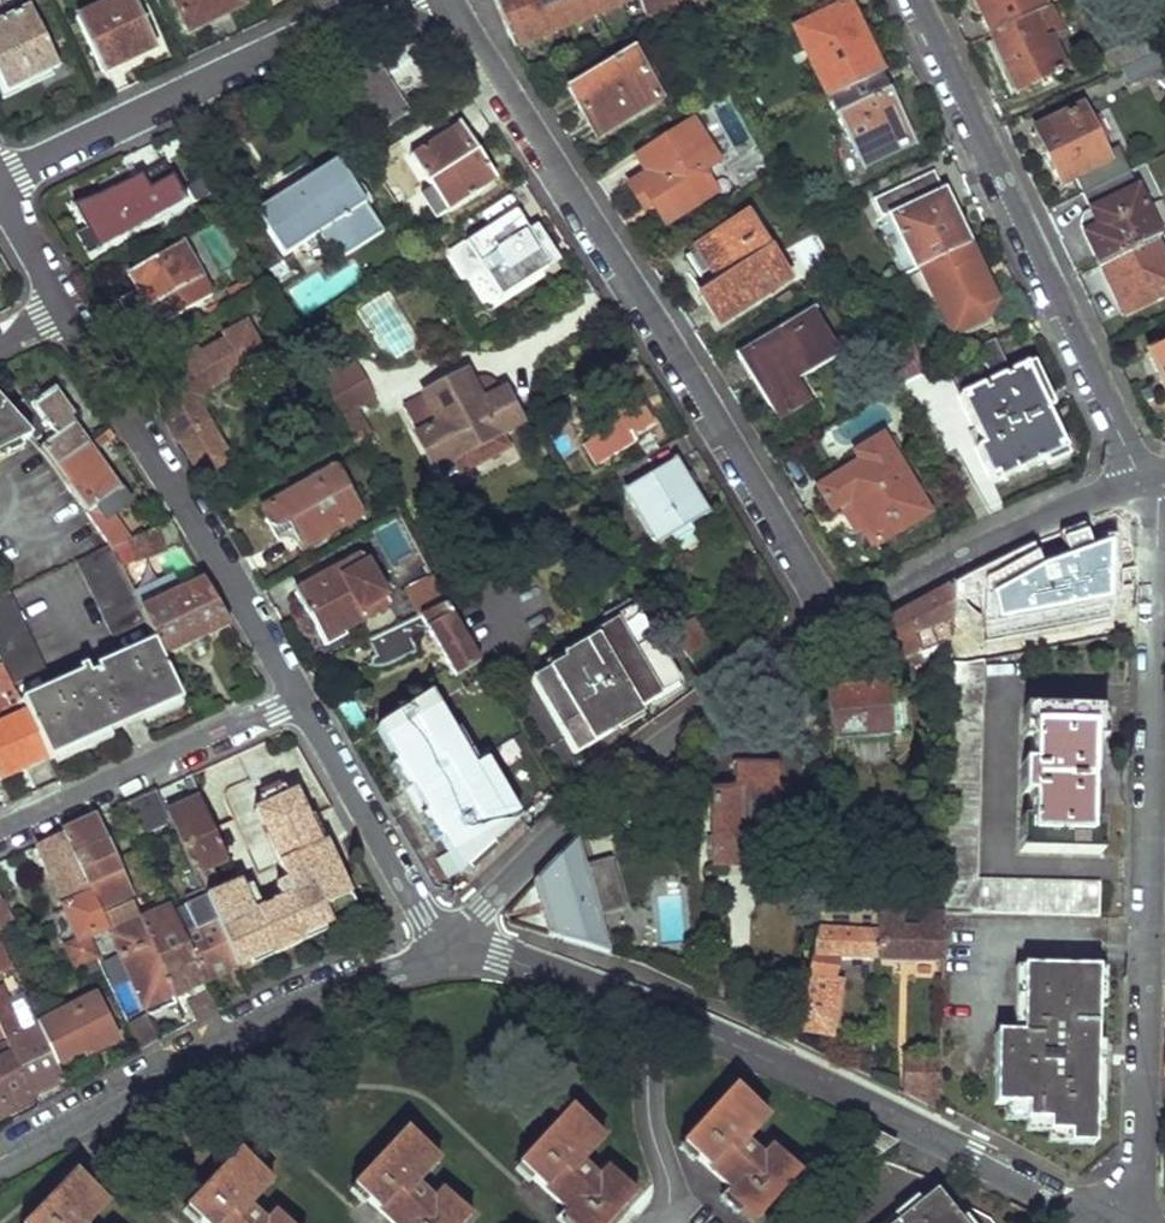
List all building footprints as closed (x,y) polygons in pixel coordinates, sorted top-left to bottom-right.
[(109,66),(159,42),(138,0),(106,0),(82,11),(109,66)] [(193,26),(246,0),(180,0),(193,26)] [(517,44),(629,7),(627,0),(498,0),(517,44)] [(687,0),(643,0),(649,18),(689,6),(687,0)] [(992,34),(1047,9),(1042,0),(976,0),(992,34)] [(796,31),(830,98),(883,73),(850,4),(796,31)] [(10,88),(62,62),(33,5),(0,20),(0,68),(10,88)] [(992,34),(1018,90),(1065,68),(1053,41),(1065,36),(1052,7),(1047,9),(992,34)] [(1099,57),(1107,75),(1155,53),(1147,35),(1099,57)] [(342,80),(377,134),(440,93),(413,50),(404,47),(346,73),(347,77),(342,80)] [(569,90),(597,134),(658,99),(632,54),(569,90)] [(1125,71),(1131,85),(1164,71),(1157,55),(1125,71)] [(830,98),(861,167),(913,141),(883,73),(830,98)] [(1037,132),(1061,185),(1109,163),(1085,110),(1037,132)] [(722,162),(697,121),(641,155),(652,173),(641,180),(656,204),(667,224),(708,199),(695,178),(706,172),(722,162)] [(475,148),(459,122),(454,125),(470,151),(475,148)] [(409,154),(445,209),(482,184),(478,178),(490,169),(475,148),(470,151),(454,125),(409,154)] [(258,208),(285,252),(320,230),(341,258),(386,232),(339,158),(258,208)] [(78,204),(99,246),(186,197),(168,163),(91,201),(78,204)] [(495,175),(490,169),(478,178),(482,184),(495,175)] [(889,215),(917,269),(922,267),(969,245),(934,170),(873,199),(883,218),(889,215)] [(718,193),(706,172),(695,178),(708,199),(718,193)] [(655,203),(641,180),(632,185),(647,208),(655,203)] [(445,209),(430,187),(420,193),(434,216),(445,209)] [(1085,234),(1101,267),(1155,240),(1159,238),(1135,189),(1091,211),(1099,227),(1085,234)] [(516,210),(505,217),(528,253),(539,245),(516,210)] [(482,268),(501,298),(551,264),(539,245),(528,253),(505,217),(450,253),(467,278),(482,268)] [(702,297),(718,322),(789,280),(750,219),(688,256),(709,292),(702,297)] [(1132,312),(1164,296),(1164,262),(1155,240),(1101,267),(1119,307),(1127,303),(1132,312)] [(129,316),(139,336),(211,293),(195,264),(200,260),(194,249),(188,252),(182,242),(128,273),(138,291),(146,307),(129,316)] [(433,243),(426,248),(436,264),(443,259),(433,243)] [(922,267),(953,335),(984,320),(980,309),(994,302),(969,245),(922,267)] [(306,313),(335,295),(319,271),(290,289),(306,313)] [(256,288),(250,277),(229,290),(235,300),(256,288)] [(388,289),(357,307),(391,363),(421,345),(388,289)] [(146,307),(138,291),(120,300),(129,316),(146,307)] [(739,356),(780,422),(812,403),(798,380),(841,352),(815,310),(739,356)] [(206,470),(212,470),(223,464),(222,459),(218,453),(224,450),(201,406),(206,402),(210,383),(266,351),(249,321),(226,333),(229,337),(203,352),(200,347),(182,357),(186,362),(157,379),(154,390),(166,408),(162,410),(179,441),(183,439),(198,465),(203,463),(206,470)] [(902,388),(933,371),(919,341),(887,357),(902,388)] [(975,349),(985,373),(1005,365),(995,341),(975,349)] [(1160,379),(1164,376),(1164,366),(1158,350),(1148,354),(1160,379)] [(358,363),(321,380),(340,418),(376,400),(358,363)] [(1068,449),(1027,366),(962,398),(985,443),(977,447),(996,484),(1068,449)] [(414,424),(436,464),(517,419),(501,392),(480,403),(465,374),(425,397),(435,412),(414,424)] [(583,447),(595,469),(638,442),(644,438),(658,429),(630,381),(607,395),(610,401),(583,415),(590,427),(576,434),(583,447)] [(48,458),(55,465),(88,440),(67,414),(71,411),(54,391),(33,404),(29,397),(9,412),(36,441),(46,435),(51,443),(43,451),(48,458)] [(0,402),(0,481),(48,458),(43,451),(36,441),(9,412),(0,402)] [(857,498),(884,542),(929,514),(896,456),(888,442),(884,436),(865,447),(871,455),(818,487),(833,512),(857,498)] [(895,438),(888,442),(896,456),(903,452),(895,438)] [(111,543),(124,536),(106,515),(125,497),(88,440),(55,465),(66,475),(109,541),(111,543)] [(631,488),(664,543),(708,514),(674,460),(631,488)] [(291,523),(305,548),(365,514),(338,464),(264,508),(269,520),(273,523),(277,524),(282,524),(291,523)] [(111,543),(120,560),(178,539),(168,522),(124,536),(111,543)] [(81,556),(117,632),(145,618),(142,608),(134,591),(120,560),(111,543),(109,541),(81,556)] [(298,594),(315,626),(322,622),(329,629),(338,633),(391,604),(364,557),(298,594)] [(1067,571),(1065,617),(1088,617),(1088,612),(1106,612),(1106,572),(1067,571)] [(171,574),(134,591),(142,608),(145,618),(156,639),(164,655),(231,625),(202,579),(178,590),(171,574)] [(409,594),(421,618),(449,606),(435,581),(409,594)] [(891,621),(899,654),(922,649),(919,636),(954,621),(956,586),(891,621)] [(13,686),(46,670),(8,590),(0,595),(0,659),(3,665),(13,686)] [(529,679),(574,754),(609,734),(607,729),(637,709),(636,706),(658,693),(657,689),(678,677),(631,605),(613,617),(614,620),(591,633),(593,636),(559,654),(561,660),(529,679)] [(449,606),(421,618),(371,641),(376,655),(373,656),(371,667),(378,668),(386,666),(420,652),(415,640),(432,632),(457,676),(481,662),(449,606)] [(869,634),(879,675),(903,669),(899,654),(891,621),(869,634)] [(21,701),(49,760),(185,700),(164,655),(156,639),(97,667),(99,670),(90,673),(85,666),(78,670),(80,673),(21,701)] [(952,691),(946,917),(1101,917),(1100,884),(980,881),(987,663),(970,666),(954,665),(952,691)] [(4,782),(49,760),(21,701),(13,686),(3,665),(0,666),(0,689),(13,720),(0,727),(0,774),(4,782)] [(827,695),(837,744),(896,732),(888,684),(827,695)] [(378,727),(460,872),(519,821),(485,761),(472,768),(431,694),(378,727)] [(1022,817),(1022,851),(1102,853),(1103,822),(1098,822),(1099,802),(1093,801),(1093,760),(1100,760),(1100,739),(1106,740),(1106,707),(1025,704),(1024,738),(1032,738),(1031,763),(1023,761),(1023,794),(1031,795),(1031,818),(1022,817)] [(712,790),(713,863),(741,862),(746,858),(749,854),(749,849),(751,844),(750,838),(773,838),(771,767),(737,767),(737,789),(712,790)] [(283,900),(254,913),(271,953),(333,924),(325,907),(351,895),(326,842),(322,844),(309,817),(297,792),(256,810),(287,879),(279,883),(277,888),(283,900)] [(167,813),(196,874),(229,857),(208,810),(201,798),(167,813)] [(322,844),(326,842),(314,815),(309,817),(322,844)] [(63,835),(100,911),(127,898),(130,893),(97,819),(63,835)] [(65,944),(76,965),(96,955),(88,938),(108,928),(104,918),(100,911),(63,835),(40,845),(69,906),(63,909),(77,938),(65,944)] [(535,881),(551,937),(608,953),(577,839),(535,881)] [(131,861),(148,897),(166,889),(148,853),(131,861)] [(241,883),(207,898),(238,968),(271,953),(254,913),(241,883)] [(14,923),(0,890),(0,929),(14,923)] [(185,935),(207,981),(238,968),(207,898),(203,891),(186,899),(200,929),(185,935)] [(111,930),(146,1008),(175,995),(145,922),(135,903),(104,918),(108,928),(111,930)] [(175,995),(176,997),(207,981),(185,935),(174,911),(145,922),(175,995)] [(946,917),(880,913),(880,931),(878,960),(944,962),(946,917)] [(809,971),(826,974),(830,958),(878,960),(880,931),(821,929),(809,971)] [(14,968),(3,943),(0,944),(0,974),(14,968)] [(1097,976),(1099,965),(1023,965),(1021,1034),(995,1035),(994,1107),(1024,1109),(1024,1124),(1047,1124),(1047,1136),(1070,1136),(1070,1147),(1094,1147),(1097,976)] [(939,1039),(944,973),(906,970),(902,1037),(939,1039)] [(809,971),(798,1029),(821,1035),(834,980),(826,974),(809,971)] [(34,1095),(66,1082),(57,1062),(41,1026),(26,1034),(9,998),(0,1002),(0,1016),(34,1095)] [(41,1026),(57,1062),(85,1049),(88,1054),(119,1041),(97,1000),(41,1026)] [(36,1100),(34,1095),(0,1016),(0,1042),(1,1043),(0,1044),(0,1117),(36,1100)] [(140,1050),(158,1040),(148,1017),(130,1026),(140,1050)] [(749,1222),(752,1222),(802,1172),(774,1146),(762,1157),(742,1139),(766,1113),(734,1086),(678,1143),(728,1191),(723,1198),(749,1222)] [(569,1222),(611,1222),(637,1192),(610,1166),(597,1181),(579,1163),(603,1134),(573,1106),(521,1164),(570,1212),(564,1219),(569,1222)] [(474,1215),(447,1189),(435,1200),(415,1181),(440,1157),(408,1128),(354,1184),(394,1222),(467,1222),(474,1215)] [(854,1154),(868,1164),(897,1143),(873,1131),(854,1154)] [(278,1212),(266,1222),(246,1206),(274,1176),(243,1149),(187,1207),(204,1222),(290,1222),(278,1212)] [(85,1222),(110,1196),(78,1169),(27,1222),(86,1222),(85,1222)] [(988,1214),(962,1200),(955,1206),(937,1188),(923,1198),(893,1222),(995,1222),(988,1214)] [(923,1198),(918,1191),(878,1222),(893,1222),(923,1198)]
